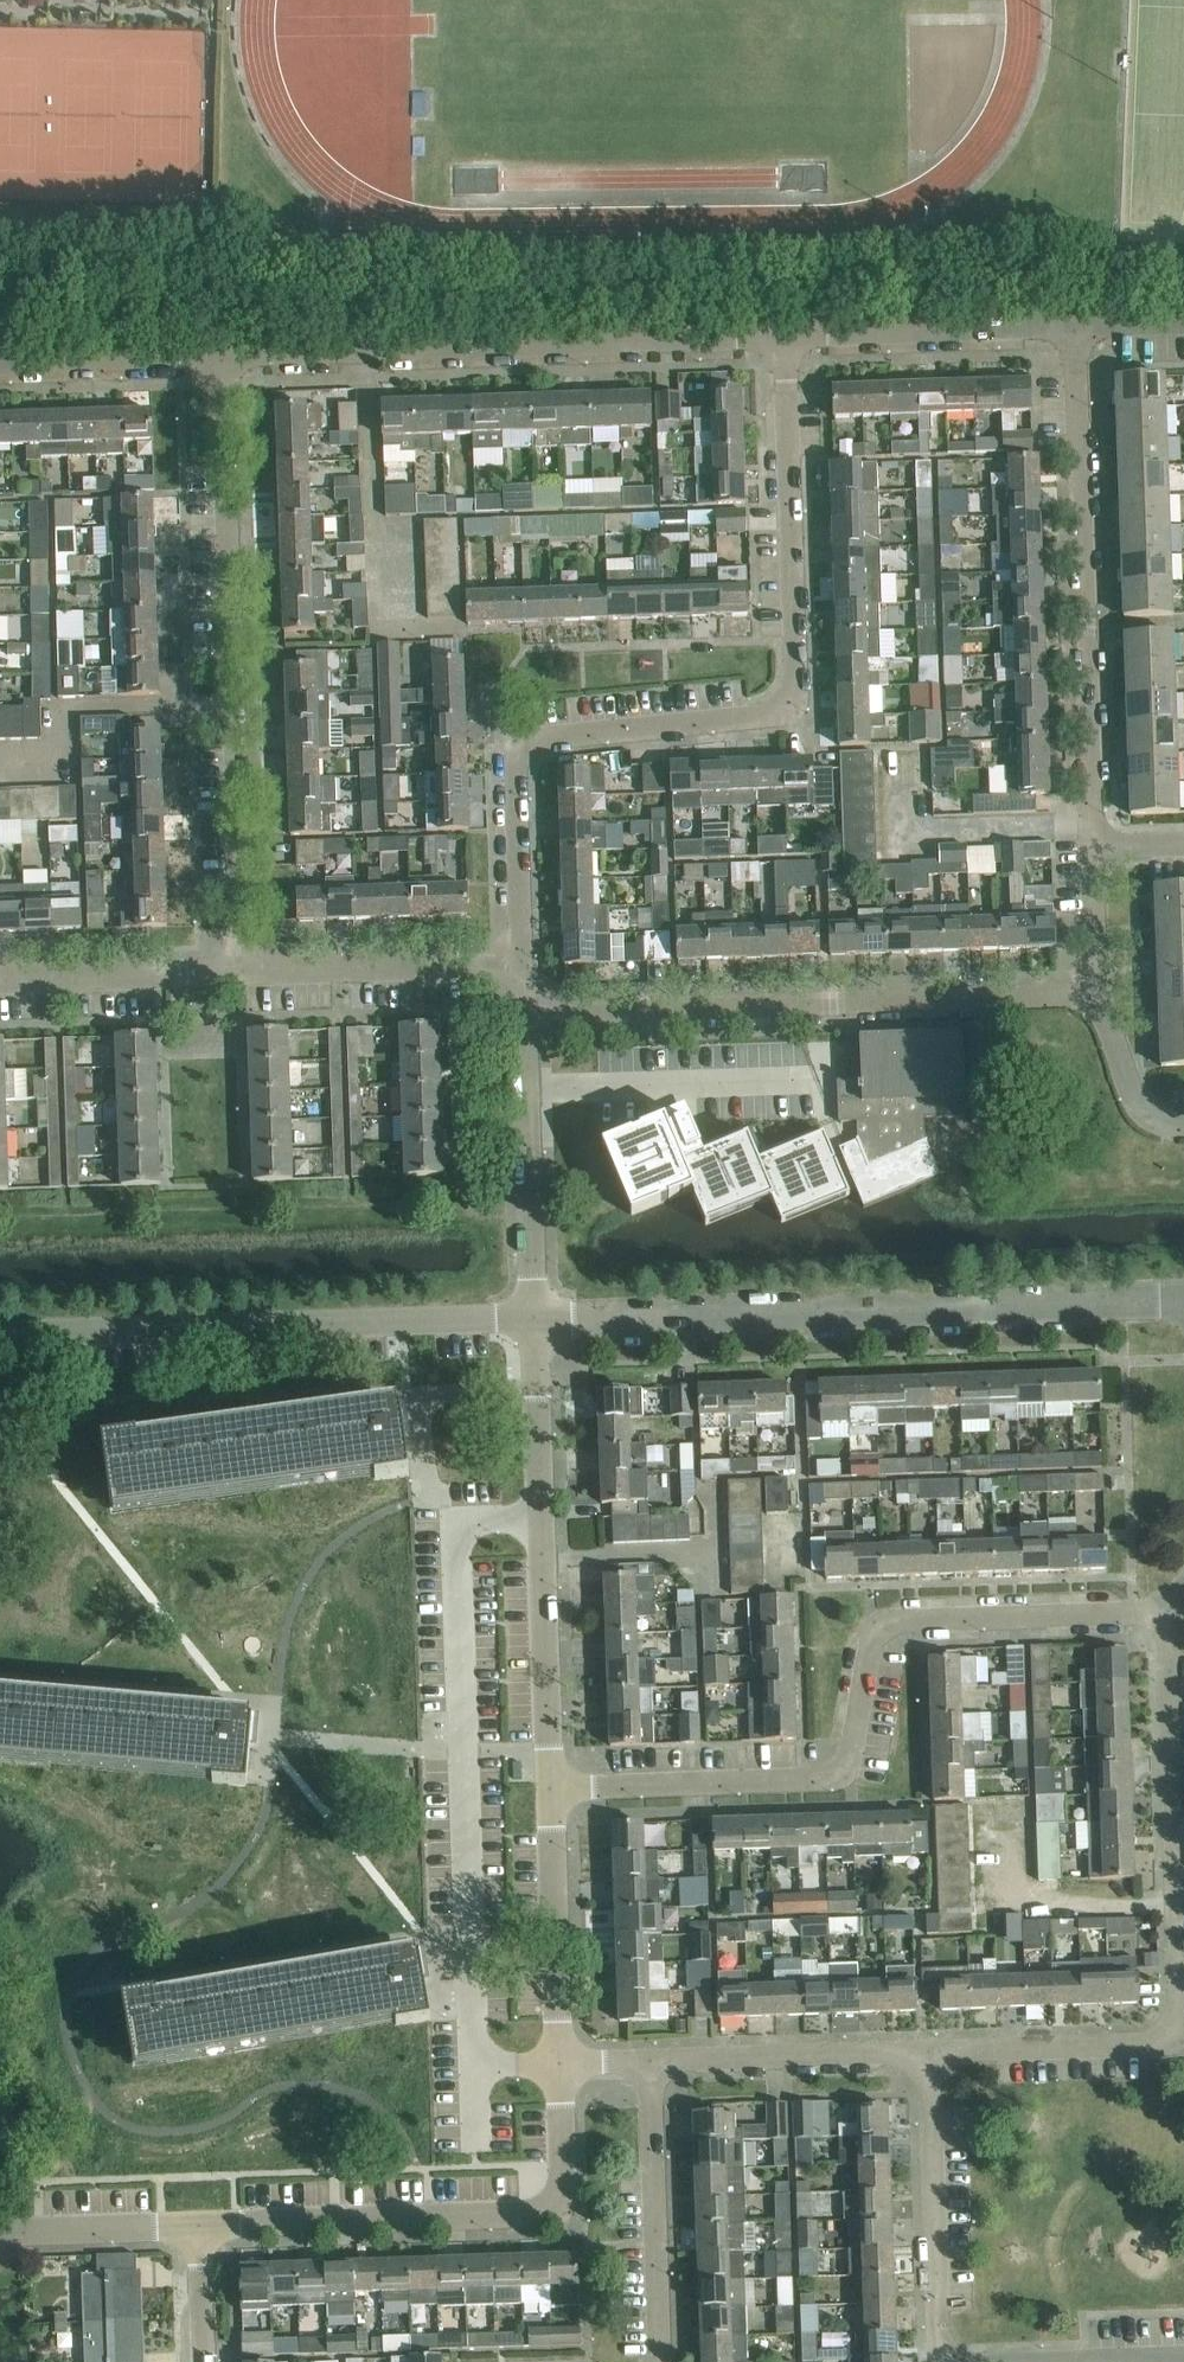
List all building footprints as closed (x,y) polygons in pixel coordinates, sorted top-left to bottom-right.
[(1117,408),(1166,407),(1165,376),(1116,378),(1117,408)] [(1001,382),(1002,412),(1031,411),(1030,381),(1001,382)] [(1002,412),(1001,382),(973,383),(974,413),(1002,412)] [(974,413),(973,383),(946,384),(947,414),(974,413)] [(947,414),(946,384),(918,385),(919,415),(920,415),(920,442),(921,455),(932,455),(931,445),(931,432),(932,432),(931,414),(947,414)] [(919,415),(918,385),(890,386),(891,416),(919,415)] [(890,386),(862,387),(863,417),(891,416),(890,386)] [(863,417),(862,387),(834,388),(835,418),(863,417)] [(712,421),(742,420),(741,391),(712,392),(712,421)] [(650,394),(619,395),(621,430),(651,429),(650,394)] [(657,423),(677,423),(680,422),(679,394),(657,394),(657,423)] [(619,395),(590,396),(591,431),(621,430),(619,395)] [(591,431),(590,396),(560,397),(562,447),(592,446),(591,431)] [(560,397),(531,398),(532,433),(533,448),(562,447),(560,397)] [(531,398),(502,399),(503,434),(532,433),(531,398)] [(503,434),(502,399),(472,400),(473,435),(473,450),(503,449),(503,434)] [(473,435),(472,400),(442,401),(443,436),(473,435)] [(443,436),(442,401),(413,402),(415,451),(429,450),(429,455),(444,455),(443,436)] [(415,451),(413,402),(383,403),(384,449),(399,448),(399,453),(415,453),(415,451)] [(340,433),(359,433),(357,404),(339,404),(340,433)] [(277,435),(307,434),(322,434),(321,405),(276,407),(277,435)] [(1166,407),(1117,408),(1118,438),(1167,436),(1166,407)] [(123,412),(123,442),(152,441),(151,411),(123,412)] [(123,412),(95,413),(96,454),(124,453),(123,442),(123,412)] [(95,413),(67,414),(68,455),(96,454),(95,413)] [(68,455),(67,414),(38,415),(39,456),(68,455)] [(39,456),(38,415),(12,416),(12,445),(26,445),(26,461),(40,461),(39,456)] [(12,416),(0,416),(0,446),(12,445),(12,416)] [(743,448),(742,420),(712,421),(713,449),(743,448)] [(677,435),(677,423),(657,423),(658,451),(667,451),(666,435),(677,435)] [(359,433),(340,433),(331,433),(331,446),(359,445),(359,433)] [(308,462),(307,434),(277,435),(278,463),(308,462)] [(1167,436),(1118,438),(1119,468),(1168,466),(1167,436)] [(1010,439),(1009,452),(1041,453),(1042,440),(1010,439)] [(892,456),(892,442),(864,443),(865,456),(892,456)] [(892,456),(901,456),(901,442),(892,442),(892,456)] [(1003,442),(976,443),(976,453),(1003,453),(1003,442)] [(853,443),(841,444),(841,457),(853,457),(853,443)] [(864,443),(853,443),(853,457),(865,456),(864,443)] [(976,453),(976,443),(948,444),(948,454),(976,453)] [(743,448),(713,449),(714,476),(744,476),(743,448)] [(671,451),(667,451),(658,451),(659,478),(671,477),(671,451)] [(1010,488),(1040,487),(1039,458),(1009,459),(1010,488)] [(948,461),(939,462),(940,491),(949,490),(952,490),(951,461),(948,461)] [(308,462),(278,463),(279,492),(309,490),(308,462)] [(932,462),(917,462),(918,491),(921,491),(933,491),(932,462)] [(879,464),(861,464),(830,465),(831,495),(880,493),(879,464)] [(1169,496),(1168,466),(1119,468),(1120,497),(1169,496)] [(744,476),(714,476),(714,477),(698,477),(699,505),(745,504),(744,476)] [(98,492),(97,477),(82,477),(82,492),(98,492)] [(97,477),(98,492),(112,492),(112,477),(97,477)] [(125,491),(137,491),(137,477),(124,478),(125,491)] [(360,477),(334,478),(334,479),(334,490),(360,489),(360,478),(360,477)] [(663,479),(664,496),(673,496),(673,478),(663,479)] [(29,481),(29,494),(41,494),(40,480),(29,481)] [(40,480),(41,494),(52,494),(52,480),(40,480)] [(416,515),(415,485),(386,486),(387,516),(416,515)] [(623,493),(623,508),(653,507),(653,487),(623,488),(623,493)] [(1040,487),(1010,488),(993,488),(993,502),(1011,502),(1011,516),(1041,515),(1040,487)] [(535,493),(534,493),(535,511),(564,510),(564,495),(563,488),(535,489),(535,493)] [(335,501),(361,500),(360,489),(334,490),(335,501)] [(310,518),(309,490),(279,492),(280,520),(310,518)] [(949,490),(940,491),(941,518),(950,518),(953,518),(952,490),(949,490)] [(921,491),(918,491),(919,519),(922,519),(934,519),(933,491),(921,491)] [(505,494),(505,497),(505,512),(535,511),(534,493),(505,494)] [(623,493),(593,494),(594,509),(623,508),(623,493)] [(880,493),(831,495),(817,495),(818,523),(832,523),(881,521),(880,493)] [(593,494),(564,495),(564,510),(594,509),(593,494)] [(445,496),(446,514),(457,514),(457,496),(445,496)] [(1169,496),(1120,497),(1121,527),(1170,525),(1169,496)] [(505,512),(505,497),(475,498),(476,513),(505,512)] [(152,498),(123,499),(106,499),(107,529),(124,528),(153,526),(152,498)] [(33,532),(49,532),(48,501),(32,501),(33,532)] [(717,526),(717,531),(746,530),(745,508),(716,509),(716,512),(717,526)] [(717,526),(716,512),(688,513),(689,527),(717,526)] [(688,513),(660,514),(661,527),(689,527),(688,513)] [(660,514),(633,515),(633,528),(661,527),(660,514)] [(365,515),(362,516),(351,516),(352,544),(365,544),(366,544),(365,515)] [(606,535),(605,515),(577,516),(578,536),(606,535)] [(633,515),(605,515),(606,535),(633,534),(633,528),(633,515)] [(998,516),(999,544),(1012,544),(1042,543),(1041,515),(1011,516),(998,516)] [(577,516),(549,517),(550,532),(549,532),(550,537),(578,536),(577,516)] [(550,532),(549,517),(521,518),(521,533),(522,533),(549,532),(550,532)] [(73,518),(55,519),(56,530),(74,529),(73,518)] [(311,546),(310,518),(280,520),(281,547),(311,546)] [(521,533),(521,518),(494,519),(494,534),(495,534),(495,542),(522,541),(522,533),(521,533)] [(950,518),(941,518),(941,534),(942,546),(951,546),(953,546),(953,518),(950,518)] [(425,538),(459,537),(458,519),(425,521),(425,538)] [(494,534),(494,519),(464,520),(465,535),(494,534)] [(922,519),(919,519),(920,547),(935,547),(934,519),(922,519)] [(881,521),(832,523),(833,550),(882,548),(881,521)] [(1171,555),(1170,525),(1121,527),(1122,557),(1171,555)] [(154,554),(153,526),(124,528),(125,555),(154,554)] [(74,529),(56,530),(56,557),(71,557),(74,557),(74,529)] [(49,560),(49,532),(33,532),(33,560),(49,560)] [(459,553),(459,537),(425,538),(426,554),(459,553)] [(1012,544),(999,544),(992,545),(992,556),(1013,555),(1013,572),(1042,571),(1042,543),(1012,544)] [(350,544),(336,545),(337,558),(346,557),(365,556),(365,544),(352,544),(350,544)] [(312,574),(311,546),(281,547),(282,576),(312,574)] [(935,547),(920,547),(921,574),(923,574),(936,574),(935,547)] [(883,576),(882,548),(833,550),(834,578),(883,576)] [(459,553),(426,554),(426,570),(460,568),(459,553)] [(154,554),(125,555),(110,556),(111,584),(126,583),(155,582),(154,554)] [(1171,555),(1122,557),(1123,586),(1172,584),(1171,555)] [(71,557),(56,557),(57,586),(72,585),(71,557)] [(49,560),(33,560),(34,588),(50,588),(49,560)] [(460,568),(426,570),(427,586),(460,584),(460,568)] [(721,615),(719,572),(719,570),(691,571),(692,587),(693,616),(721,615)] [(719,572),(721,615),(749,614),(747,571),(719,572)] [(1013,572),(1014,585),(993,586),(993,600),(1043,598),(1042,571),(1013,572)] [(312,574),(282,576),(283,602),(313,601),(312,574)] [(923,574),(921,574),(922,602),(937,602),(936,574),(923,574)] [(953,574),(943,574),(943,602),(954,601),(959,601),(958,574),(953,574)] [(884,604),(883,576),(834,578),(835,606),(880,604),(884,604)] [(156,610),(155,582),(126,583),(127,612),(156,610)] [(460,584),(427,586),(428,602),(461,600),(460,584)] [(1172,584),(1123,586),(1124,617),(1173,615),(1172,584)] [(345,600),(368,599),(368,585),(344,586),(345,600)] [(692,587),(663,588),(665,617),(693,616),(692,587)] [(50,616),(50,588),(34,588),(34,615),(50,616)] [(663,588),(635,589),(637,618),(665,617),(663,588)] [(637,618),(635,589),(608,590),(609,619),(637,618)] [(609,619),(608,590),(580,591),(581,620),(609,619)] [(581,620),(580,591),(552,592),(553,621),(581,620)] [(552,592),(524,593),(525,622),(553,621),(552,592)] [(525,622),(524,593),(497,594),(498,623),(525,622)] [(498,623),(497,594),(467,595),(468,624),(498,623)] [(1044,626),(1043,598),(993,600),(994,628),(1015,627),(1044,626)] [(369,628),(368,599),(345,600),(345,601),(353,601),(354,629),(369,628)] [(461,600),(428,602),(428,618),(462,617),(461,600)] [(314,630),(313,601),(283,602),(284,631),(314,630)] [(954,601),(943,602),(944,630),(955,629),(960,629),(959,601),(954,601)] [(922,602),(918,602),(919,631),(938,630),(937,602),(922,602)] [(880,604),(835,606),(836,634),(881,632),(880,604)] [(156,610),(127,612),(98,613),(99,640),(109,640),(157,638),(156,610)] [(70,614),(56,614),(57,643),(71,642),(70,614)] [(51,644),(50,616),(34,615),(34,644),(51,644)] [(1044,626),(1015,627),(1016,655),(1045,654),(1044,626)] [(885,629),(884,655),(898,656),(899,630),(885,629)] [(955,629),(944,630),(945,658),(956,657),(961,657),(960,629),(955,629)] [(938,630),(919,631),(920,652),(938,651),(938,630)] [(881,632),(836,634),(837,661),(882,660),(881,632)] [(1126,666),(1174,664),(1173,634),(1125,635),(1126,666)] [(158,666),(157,638),(109,640),(110,669),(120,668),(158,666)] [(71,642),(57,643),(58,670),(71,670),(71,642)] [(380,668),(399,667),(398,643),(379,644),(380,668)] [(51,671),(51,644),(34,644),(35,672),(51,671)] [(27,645),(8,645),(8,653),(27,654),(27,645)] [(371,688),(370,650),(357,651),(358,689),(371,688)] [(297,652),(297,666),(286,666),(286,695),(329,694),(328,651),(297,652)] [(1045,654),(1016,655),(996,656),(996,684),(1017,684),(1046,683),(1045,654)] [(956,657),(945,658),(946,686),(957,686),(962,685),(961,657),(956,657)] [(938,658),(920,659),(921,680),(939,679),(939,658),(938,658)] [(973,659),(962,659),(962,667),(973,667),(973,659)] [(435,690),(464,689),(463,660),(434,661),(435,690)] [(886,660),(882,660),(837,661),(838,690),(868,689),(868,674),(887,674),(886,660)] [(1175,694),(1174,664),(1126,666),(1127,695),(1175,694)] [(159,694),(158,666),(120,668),(121,696),(159,694)] [(399,667),(380,668),(380,692),(399,691),(399,667)] [(80,671),(60,672),(60,698),(80,698),(80,671)] [(1017,684),(1017,697),(995,698),(995,712),(1047,710),(1046,683),(1017,684)] [(957,686),(946,686),(947,706),(957,705),(962,705),(962,685),(957,686)] [(464,689),(435,690),(415,690),(415,704),(435,704),(436,717),(465,717),(464,689)] [(868,689),(838,690),(839,718),(869,716),(868,689)] [(400,719),(399,691),(380,692),(381,720),(400,719)] [(330,721),(329,694),(286,695),(287,723),(330,721)] [(1176,723),(1175,694),(1127,695),(1128,725),(1176,723)] [(372,708),(372,698),(349,698),(350,708),(372,708)] [(41,700),(35,700),(24,700),(24,708),(25,740),(38,739),(42,739),(41,700)] [(8,708),(0,708),(0,740),(9,740),(8,708)] [(24,708),(8,708),(9,740),(25,740),(24,708)] [(1047,710),(995,712),(995,725),(1018,724),(1019,739),(1048,738),(1047,710)] [(911,714),(912,743),(941,742),(940,713),(911,714)] [(960,725),(960,714),(943,714),(943,725),(960,725)] [(122,759),(161,758),(160,730),(131,731),(131,716),(81,718),(81,735),(121,734),(122,759)] [(883,716),(869,716),(839,718),(840,745),(870,744),(870,730),(884,730),(883,716)] [(436,717),(436,731),(418,732),(418,746),(437,745),(466,745),(465,717),(436,717)] [(378,719),(356,720),(357,738),(379,737),(378,719)] [(400,719),(381,720),(382,747),(401,746),(400,719)] [(330,721),(287,723),(288,751),(318,750),(331,749),(330,721)] [(1177,753),(1176,723),(1128,725),(1129,755),(1177,753)] [(1048,738),(1019,739),(1019,762),(1006,762),(1006,767),(1049,765),(1048,738)] [(952,742),(948,742),(948,749),(931,749),(932,770),(969,768),(974,768),(974,764),(973,741),(952,742)] [(467,772),(466,745),(437,745),(438,773),(467,772)] [(318,750),(288,751),(289,779),(319,778),(318,750)] [(874,769),(874,751),(840,752),(841,770),(874,769)] [(361,776),(376,775),(375,753),(360,754),(361,776)] [(1178,783),(1177,753),(1129,755),(1130,784),(1178,783)] [(161,758),(122,759),(122,776),(80,778),(80,789),(85,788),(162,786),(161,758)] [(383,770),(396,770),(396,758),(383,759),(383,770)] [(784,760),(786,808),(798,808),(797,804),(812,803),(812,807),(834,807),(832,768),(812,769),(812,759),(784,760)] [(784,760),(756,761),(758,805),(758,810),(786,808),(784,760)] [(758,805),(756,761),(728,762),(730,806),(758,805)] [(730,806),(728,762),(700,763),(701,794),(702,807),(730,806)] [(701,794),(700,763),(671,764),(672,795),(701,794)] [(664,764),(643,765),(644,794),(665,793),(664,764)] [(1049,765),(1006,767),(1007,792),(973,793),(973,810),(1011,809),(1011,795),(1050,794),(1049,765)] [(560,797),(590,796),(605,795),(604,767),(559,768),(560,797)] [(875,786),(874,769),(841,770),(841,787),(875,786)] [(467,772),(438,773),(422,774),(423,802),(468,800),(467,772)] [(378,803),(376,775),(361,776),(362,804),(378,803)] [(385,803),(395,803),(394,775),(384,775),(385,803)] [(335,777),(319,778),(289,779),(290,807),(336,805),(335,777)] [(1180,813),(1178,783),(1130,784),(1131,814),(1180,813)] [(164,813),(162,786),(85,788),(86,816),(104,816),(103,807),(124,806),(124,799),(133,799),(134,815),(164,813)] [(875,786),(841,787),(842,803),(875,802),(875,786)] [(60,821),(58,787),(42,788),(44,821),(60,821)] [(58,787),(60,821),(77,820),(76,787),(58,787)] [(26,788),(10,789),(11,822),(21,822),(28,822),(26,788)] [(42,788),(26,788),(28,822),(38,822),(44,821),(42,788)] [(0,789),(0,823),(11,822),(10,789),(0,789)] [(590,796),(560,797),(561,824),(591,824),(590,796)] [(469,829),(468,800),(423,802),(424,830),(469,829)] [(875,802),(842,803),(842,819),(875,818),(875,802)] [(379,833),(378,803),(362,804),(364,834),(379,833)] [(395,803),(385,803),(385,815),(385,832),(399,832),(399,814),(397,815),(397,803),(395,803)] [(336,805),(290,807),(291,835),(332,834),(332,820),(336,819),(336,805)] [(666,810),(651,810),(651,821),(655,821),(666,821),(666,810)] [(165,842),(164,813),(134,815),(135,843),(165,842)] [(104,816),(86,816),(87,843),(104,843),(104,816)] [(876,835),(875,818),(842,819),(843,836),(876,835)] [(666,821),(655,821),(655,842),(671,842),(670,821),(666,821)] [(28,822),(21,822),(21,826),(22,836),(38,836),(38,822),(28,822)] [(607,823),(591,824),(561,824),(562,851),(592,850),(608,850),(607,823)] [(612,823),(612,847),(623,847),(622,823),(612,823)] [(22,844),(22,836),(21,826),(0,826),(0,845),(22,844)] [(54,843),(80,843),(80,828),(54,828),(54,843)] [(876,851),(876,835),(843,836),(843,852),(876,851)] [(449,837),(437,838),(437,852),(449,851),(449,837)] [(759,838),(759,842),(760,857),(787,856),(787,843),(787,837),(759,838)] [(437,838),(425,838),(426,866),(438,866),(437,852),(437,838)] [(381,852),(381,839),(368,840),(368,853),(381,852)] [(381,839),(381,852),(395,852),(395,839),(381,839)] [(326,854),(325,840),(296,841),(297,866),(326,865),(326,854)] [(351,840),(325,840),(326,854),(352,853),(351,840)] [(166,870),(165,842),(135,843),(135,871),(166,870)] [(760,857),(759,842),(732,843),(733,858),(760,857)] [(805,842),(787,843),(787,856),(805,856),(805,842)] [(1022,843),(1023,860),(1052,859),(1051,842),(1022,843)] [(704,859),(703,843),(674,844),(675,860),(704,859)] [(732,843),(703,843),(704,859),(733,858),(732,843)] [(1024,873),(1023,860),(1022,843),(1002,844),(1003,874),(1024,873)] [(99,855),(99,844),(85,845),(86,856),(99,855)] [(940,860),(940,863),(967,863),(967,849),(966,846),(939,847),(939,860),(940,860)] [(995,848),(967,849),(967,863),(968,874),(980,873),(996,873),(996,863),(995,848)] [(653,878),(667,877),(666,849),(652,849),(653,878)] [(592,879),(592,850),(562,851),(563,880),(592,879)] [(877,867),(876,851),(843,852),(844,867),(877,867)] [(836,853),(822,853),(822,873),(836,872),(836,853)] [(816,860),(787,861),(788,887),(817,886),(816,860)] [(940,860),(939,860),(911,861),(912,869),(913,890),(929,890),(928,875),(940,875),(940,863),(940,860)] [(787,861),(774,861),(775,887),(788,887),(787,861)] [(733,864),(733,873),(734,873),(734,882),(760,881),(760,863),(733,864)] [(733,873),(733,864),(704,865),(705,883),(727,882),(726,874),(733,873)] [(705,883),(704,865),(682,866),(683,884),(705,883)] [(877,867),(844,867),(844,880),(857,879),(856,879),(877,878),(877,867)] [(913,898),(913,890),(912,869),(886,870),(886,884),(897,884),(897,898),(913,898)] [(167,897),(166,870),(135,871),(136,898),(167,897)] [(370,889),(354,890),(355,920),(383,919),(382,889),(383,889),(382,870),(369,870),(370,889)] [(48,871),(23,872),(24,891),(48,890),(48,871)] [(90,900),(106,899),(105,872),(89,873),(90,900)] [(980,873),(968,874),(968,889),(981,889),(980,873)] [(667,877),(653,878),(646,878),(647,905),(652,905),(668,904),(667,877)] [(355,920),(354,890),(354,879),(326,880),(326,891),(327,920),(355,920)] [(593,907),(592,879),(563,880),(564,908),(593,907)] [(857,879),(844,880),(845,881),(828,882),(829,891),(857,890),(857,879)] [(439,887),(440,917),(468,916),(467,886),(439,887)] [(1183,917),(1183,886),(1155,887),(1156,917),(1183,917)] [(440,917),(439,887),(410,888),(411,918),(440,917)] [(81,928),(80,899),(80,888),(52,890),(54,930),(81,928)] [(410,888),(383,889),(382,889),(383,919),(411,918),(410,888)] [(48,890),(24,891),(26,931),(54,930),(52,890),(48,890)] [(0,892),(0,932),(26,931),(24,891),(0,892)] [(327,920),(326,891),(298,892),(298,893),(299,913),(299,921),(327,920)] [(298,893),(283,894),(284,914),(299,913),(298,893)] [(167,897),(136,898),(121,898),(122,928),(168,926),(167,897)] [(106,899),(90,900),(91,916),(106,916),(106,899)] [(1025,906),(1027,948),(1055,947),(1054,906),(1037,906),(1037,902),(1026,902),(1026,906),(1025,906)] [(668,904),(652,905),(653,933),(670,933),(670,931),(669,904),(668,904)] [(1014,919),(997,920),(999,949),(1027,948),(1025,906),(1013,907),(1014,919)] [(594,935),(593,907),(564,908),(564,936),(594,935)] [(970,921),(971,921),(970,907),(942,908),(943,951),(971,950),(970,921)] [(943,951),(942,908),(914,909),(914,913),(915,952),(943,951)] [(915,952),(914,913),(886,914),(886,924),(887,953),(915,952)] [(1156,917),(1157,947),(1183,946),(1183,917),(1156,917)] [(997,920),(971,921),(970,921),(971,950),(999,949),(997,920)] [(887,953),(886,924),(858,925),(860,954),(887,953)] [(860,954),(858,925),(830,926),(830,932),(831,955),(860,954)] [(818,926),(790,927),(791,957),(819,956),(818,926)] [(791,957),(790,927),(762,928),(763,958),(791,957)] [(762,928),(734,929),(735,959),(763,958),(762,928)] [(735,959),(734,929),(706,930),(707,960),(735,959)] [(707,960),(706,930),(677,931),(678,961),(707,960)] [(653,933),(646,934),(647,962),(671,961),(670,933),(653,933)] [(609,934),(594,935),(564,936),(565,965),(610,963),(609,934)] [(1157,947),(1158,977),(1183,976),(1183,946),(1157,947)] [(1158,977),(1159,1006),(1183,1006),(1183,976),(1158,977)] [(1159,1006),(1160,1036),(1183,1035),(1183,1006),(1159,1006)] [(402,1057),(440,1056),(439,1026),(401,1027),(402,1057)] [(348,1059),(373,1058),(372,1028),(347,1029),(348,1059)] [(330,1059),(342,1059),(341,1030),(329,1030),(330,1059)] [(250,1062),(288,1061),(287,1031),(249,1033),(250,1062)] [(1160,1036),(1161,1066),(1183,1065),(1183,1035),(1160,1036)] [(118,1067),(156,1065),(155,1036),(117,1037),(118,1067)] [(861,1085),(838,1086),(840,1122),(867,1121),(867,1143),(862,1146),(859,1138),(857,1138),(868,1167),(928,1140),(927,1139),(924,1141),(923,1119),(942,1118),(966,1117),(966,1108),(965,1097),(963,1036),(860,1040),(861,1085)] [(65,1069),(76,1068),(75,1038),(64,1039),(65,1069)] [(46,1069),(57,1068),(56,1039),(45,1039),(46,1069)] [(441,1086),(440,1056),(402,1057),(403,1087),(441,1086)] [(373,1060),(373,1058),(348,1059),(349,1089),(361,1088),(360,1060),(373,1060)] [(342,1059),(330,1059),(331,1089),(343,1089),(342,1059)] [(290,1091),(288,1061),(250,1062),(251,1092),(290,1091)] [(157,1095),(156,1065),(118,1067),(119,1096),(157,1095)] [(57,1068),(46,1069),(47,1099),(58,1098),(57,1068)] [(76,1068),(65,1069),(66,1098),(77,1098),(76,1068)] [(442,1115),(441,1086),(403,1087),(404,1116),(442,1115)] [(361,1088),(349,1089),(350,1118),(362,1118),(361,1088)] [(343,1089),(331,1089),(332,1119),(344,1118),(343,1089)] [(290,1091),(251,1092),(252,1122),(291,1120),(290,1091)] [(158,1125),(157,1095),(119,1096),(120,1126),(158,1125)] [(58,1098),(47,1099),(48,1128),(59,1128),(58,1098)] [(78,1128),(77,1098),(66,1098),(67,1128),(78,1128)] [(661,1120),(601,1144),(630,1215),(690,1191),(704,1226),(772,1199),(782,1224),(851,1196),(825,1134),(757,1161),(747,1137),(699,1156),(680,1109),(660,1117),(661,1120)] [(443,1145),(442,1115),(404,1116),(405,1146),(443,1145)] [(344,1118),(332,1119),(333,1148),(345,1148),(344,1118)] [(362,1118),(350,1118),(351,1148),(363,1148),(362,1118)] [(291,1120),(252,1122),(253,1151),(292,1150),(291,1120)] [(158,1125),(120,1126),(121,1156),(159,1155),(158,1125)] [(59,1128),(48,1128),(49,1158),(60,1158),(59,1128)] [(78,1128),(67,1128),(69,1158),(80,1157),(78,1128)] [(864,1159),(854,1163),(865,1191),(859,1193),(858,1194),(864,1207),(920,1184),(940,1175),(936,1165),(927,1142),(928,1141),(928,1140),(868,1167),(864,1159)] [(443,1145),(405,1146),(406,1176),(444,1174),(443,1145)] [(345,1148),(333,1148),(334,1179),(346,1178),(345,1148)] [(363,1148),(351,1148),(352,1178),(364,1178),(363,1148)] [(293,1180),(292,1150),(253,1151),(254,1181),(293,1180)] [(159,1155),(121,1156),(122,1186),(160,1184),(159,1155)] [(80,1157),(69,1158),(70,1187),(81,1187),(80,1157)] [(61,1188),(60,1158),(49,1158),(50,1188),(61,1188)] [(8,1159),(0,1160),(0,1189),(9,1189),(8,1159)] [(1071,1373),(1072,1403),(1101,1402),(1100,1372),(1071,1373)] [(1071,1373),(1043,1374),(1044,1404),(1072,1403),(1071,1373)] [(1043,1374),(1015,1375),(1016,1405),(1044,1404),(1043,1374)] [(1015,1375),(988,1376),(989,1407),(1016,1405),(1015,1375)] [(989,1407),(988,1376),(960,1377),(961,1408),(962,1421),(989,1420),(989,1407)] [(961,1408),(960,1377),(932,1378),(933,1409),(961,1408)] [(933,1409),(932,1378),(904,1379),(905,1426),(933,1425),(933,1409)] [(904,1379),(876,1380),(877,1411),(878,1427),(905,1426),(904,1379)] [(877,1411),(876,1380),(848,1381),(849,1424),(850,1424),(850,1422),(862,1421),(861,1412),(877,1411)] [(849,1424),(848,1381),(820,1382),(820,1397),(806,1397),(808,1440),(822,1439),(821,1425),(849,1424)] [(784,1384),(755,1385),(756,1414),(785,1413),(784,1384)] [(755,1385),(728,1386),(729,1429),(740,1429),(740,1423),(757,1423),(756,1414),(755,1385)] [(729,1429),(728,1386),(699,1387),(701,1430),(729,1429)] [(692,1387),(671,1388),(672,1417),(679,1416),(693,1416),(692,1387)] [(599,1418),(629,1417),(628,1389),(598,1390),(599,1418)] [(136,1437),(102,1442),(111,1504),(374,1467),(375,1479),(409,1475),(404,1435),(403,1435),(400,1410),(138,1447),(136,1437)] [(693,1416),(679,1416),(679,1428),(693,1428),(693,1416)] [(630,1447),(629,1417),(599,1418),(600,1447),(630,1447)] [(681,1473),(694,1472),(693,1445),(680,1445),(681,1473)] [(630,1447),(600,1447),(601,1475),(646,1474),(645,1446),(630,1447)] [(1103,1454),(1074,1455),(1074,1469),(1103,1468),(1103,1454)] [(1074,1455),(1046,1456),(1047,1470),(1074,1469),(1074,1455)] [(1047,1470),(1046,1456),(1018,1457),(1019,1471),(1047,1470)] [(787,1471),(786,1457),(758,1458),(758,1471),(787,1471)] [(991,1472),(991,1457),(964,1458),(964,1466),(964,1473),(991,1472)] [(1018,1457),(991,1457),(991,1472),(1019,1471),(1018,1457)] [(747,1458),(732,1459),(732,1473),(748,1473),(747,1458)] [(964,1458),(952,1459),(952,1473),(964,1473),(964,1466),(964,1458)] [(907,1475),(935,1474),(934,1459),(907,1460),(907,1475)] [(946,1459),(934,1459),(935,1474),(947,1473),(946,1466),(946,1459)] [(907,1460),(879,1461),(880,1475),(907,1475),(907,1460)] [(702,1478),(716,1478),(716,1473),(729,1472),(729,1461),(702,1462),(702,1478)] [(880,1475),(879,1461),(851,1462),(852,1476),(880,1475)] [(694,1472),(681,1473),(682,1494),(673,1495),(674,1515),(695,1493),(694,1472)] [(646,1489),(646,1474),(601,1475),(602,1503),(612,1503),(613,1517),(647,1516),(646,1489)] [(1104,1474),(1075,1475),(1075,1492),(1105,1491),(1104,1474)] [(1075,1475),(1047,1476),(1048,1493),(1075,1492),(1075,1475)] [(1047,1476),(1019,1477),(1020,1490),(1020,1494),(1048,1493),(1047,1476)] [(1019,1477),(1009,1478),(1009,1491),(1020,1490),(1019,1477)] [(788,1514),(787,1478),(766,1479),(767,1514),(788,1514)] [(991,1478),(980,1479),(981,1493),(992,1492),(992,1487),(991,1478)] [(1004,1478),(991,1478),(992,1487),(992,1492),(1004,1492),(1004,1478)] [(728,1497),(762,1496),(761,1479),(728,1480),(728,1497)] [(965,1493),(964,1479),(935,1480),(936,1497),(965,1496),(965,1493)] [(975,1479),(964,1479),(965,1493),(976,1493),(976,1486),(975,1479)] [(936,1497),(935,1480),(919,1481),(920,1497),(936,1497)] [(908,1481),(880,1482),(880,1499),(908,1498),(908,1481)] [(919,1481),(908,1481),(908,1498),(908,1503),(920,1503),(920,1497),(919,1481)] [(880,1499),(880,1482),(851,1483),(852,1500),(880,1499)] [(852,1500),(851,1483),(823,1484),(824,1500),(852,1500)] [(824,1500),(823,1484),(809,1484),(809,1505),(824,1504),(824,1500)] [(762,1496),(728,1497),(729,1513),(762,1512),(762,1496)] [(763,1528),(762,1512),(729,1513),(729,1529),(763,1528)] [(678,1541),(677,1515),(664,1516),(665,1541),(678,1541)] [(689,1515),(677,1515),(678,1541),(691,1540),(689,1515)] [(665,1541),(664,1516),(651,1517),(652,1542),(665,1541)] [(639,1542),(638,1517),(626,1518),(627,1543),(639,1542)] [(651,1517),(638,1517),(639,1542),(652,1542),(651,1517)] [(627,1543),(626,1518),(613,1518),(614,1543),(627,1543)] [(763,1543),(763,1528),(729,1529),(730,1545),(763,1543)] [(853,1547),(855,1547),(855,1532),(825,1533),(826,1579),(855,1578),(853,1547)] [(1077,1540),(1078,1570),(1107,1569),(1106,1539),(1077,1540)] [(1077,1540),(1049,1541),(1050,1571),(1078,1570),(1077,1540)] [(1050,1571),(1049,1541),(1021,1542),(1023,1572),(1050,1571)] [(1023,1572),(1021,1542),(994,1543),(995,1573),(1023,1572)] [(763,1543),(730,1545),(731,1561),(764,1559),(763,1543)] [(994,1543),(966,1544),(967,1574),(995,1573),(994,1543)] [(939,1575),(938,1544),(910,1545),(911,1576),(939,1575)] [(967,1574),(966,1544),(938,1544),(939,1575),(967,1574)] [(911,1576),(910,1545),(882,1546),(883,1577),(911,1576)] [(882,1546),(855,1547),(853,1547),(855,1578),(883,1577),(882,1546)] [(764,1559),(731,1561),(731,1576),(764,1575),(764,1559)] [(654,1593),(635,1593),(635,1577),(654,1577),(654,1564),(619,1565),(619,1576),(605,1577),(606,1606),(655,1604),(654,1593)] [(764,1575),(731,1576),(732,1594),(765,1593),(764,1575)] [(680,1603),(695,1602),(695,1592),(680,1593),(680,1603)] [(791,1598),(762,1599),(751,1599),(752,1628),(792,1626),(791,1598)] [(702,1630),(716,1629),(721,1629),(720,1600),(701,1600),(702,1630)] [(695,1602),(680,1603),(681,1631),(696,1630),(695,1602)] [(655,1612),(655,1604),(606,1606),(607,1634),(636,1633),(636,1612),(655,1612)] [(793,1654),(792,1626),(752,1628),(753,1656),(763,1656),(793,1654)] [(716,1651),(716,1629),(702,1630),(703,1651),(716,1651)] [(697,1658),(696,1630),(681,1631),(682,1659),(697,1658)] [(636,1633),(607,1634),(608,1661),(637,1660),(636,1633)] [(1007,1647),(1008,1671),(1008,1672),(993,1673),(993,1686),(1015,1686),(1025,1685),(1024,1646),(1007,1647)] [(1051,1684),(1050,1669),(1050,1646),(1031,1646),(1032,1685),(1051,1684)] [(1080,1683),(1127,1681),(1126,1653),(1096,1654),(1097,1670),(1080,1671),(1080,1683)] [(794,1682),(793,1654),(763,1656),(764,1683),(794,1682)] [(697,1658),(682,1659),(683,1675),(698,1674),(697,1658)] [(726,1658),(702,1659),(703,1685),(727,1684),(726,1658)] [(930,1688),(960,1687),(977,1686),(977,1674),(960,1675),(959,1658),(929,1659),(930,1688)] [(655,1660),(637,1660),(608,1661),(609,1690),(651,1689),(656,1688),(655,1660)] [(1127,1681),(1080,1683),(1081,1711),(1084,1711),(1128,1709),(1127,1681)] [(795,1711),(794,1682),(764,1683),(748,1684),(749,1712),(765,1711),(795,1711)] [(1051,1684),(1032,1685),(1033,1713),(1052,1712),(1051,1684)] [(1026,1713),(1025,1685),(1015,1686),(1016,1714),(1026,1713)] [(961,1715),(960,1687),(930,1688),(931,1716),(961,1715)] [(651,1689),(609,1690),(610,1717),(652,1716),(651,1689)] [(683,1715),(700,1714),(699,1694),(682,1695),(683,1715)] [(214,1770),(213,1782),(247,1785),(250,1745),(252,1720),(0,1698),(0,1751),(214,1770)] [(704,1714),(718,1713),(717,1703),(703,1703),(704,1714)] [(1129,1737),(1128,1709),(1084,1711),(1085,1739),(1129,1737)] [(795,1711),(765,1711),(749,1712),(750,1741),(796,1739),(795,1711)] [(1053,1740),(1052,1712),(1033,1713),(1034,1741),(1053,1740)] [(718,1713),(704,1714),(704,1726),(718,1725),(718,1713)] [(1026,1713),(1016,1714),(1017,1741),(1027,1741),(1026,1713)] [(700,1714),(683,1715),(679,1715),(680,1743),(701,1743),(700,1714)] [(671,1715),(652,1716),(610,1717),(610,1746),(672,1744),(671,1715)] [(962,1743),(961,1715),(931,1716),(932,1744),(962,1743)] [(1129,1737),(1085,1739),(1086,1766),(1130,1765),(1129,1737)] [(1053,1740),(1034,1741),(1035,1768),(1053,1767),(1053,1740)] [(1030,1741),(1027,1741),(1017,1741),(1018,1769),(1031,1769),(1030,1741)] [(962,1743),(932,1744),(933,1772),(963,1770),(975,1770),(975,1753),(985,1752),(984,1742),(962,1743)] [(1131,1793),(1130,1765),(1086,1766),(1087,1795),(1101,1794),(1131,1793)] [(1053,1767),(1035,1768),(1036,1797),(1054,1796),(1053,1767)] [(963,1770),(933,1772),(934,1800),(964,1799),(963,1770)] [(1003,1770),(1004,1799),(1030,1798),(1030,1770),(1003,1770)] [(1131,1793),(1101,1794),(1102,1822),(1132,1821),(1131,1793)] [(1054,1796),(1036,1797),(1037,1825),(1058,1823),(1066,1823),(1066,1796),(1054,1796)] [(935,1822),(968,1821),(968,1805),(935,1806),(935,1822)] [(881,1815),(882,1845),(911,1844),(911,1854),(929,1853),(928,1822),(910,1823),(910,1814),(881,1815)] [(882,1845),(881,1815),(854,1816),(855,1846),(855,1857),(883,1856),(882,1845)] [(854,1816),(826,1817),(827,1847),(855,1846),(854,1816)] [(826,1817),(798,1818),(799,1868),(813,1867),(813,1848),(827,1847),(826,1817)] [(798,1818),(770,1819),(771,1849),(785,1849),(785,1868),(799,1868),(798,1818)] [(770,1819),(742,1820),(743,1850),(771,1849),(770,1819)] [(743,1850),(742,1820),(713,1821),(714,1851),(743,1850)] [(968,1821),(935,1822),(936,1838),(969,1837),(968,1821)] [(1132,1821),(1102,1822),(1103,1849),(1133,1848),(1132,1821)] [(644,1852),(644,1851),(643,1823),(613,1824),(614,1853),(644,1852)] [(1058,1823),(1037,1825),(1038,1853),(1059,1852),(1058,1823)] [(969,1853),(969,1837),(936,1838),(936,1854),(969,1853)] [(694,1850),(707,1850),(707,1839),(693,1839),(694,1850)] [(1133,1848),(1103,1849),(1104,1878),(1134,1877),(1133,1848)] [(708,1878),(707,1850),(694,1850),(695,1878),(708,1878)] [(658,1851),(644,1851),(644,1852),(614,1853),(615,1881),(659,1880),(659,1879),(658,1851)] [(1060,1881),(1059,1852),(1038,1853),(1039,1882),(1060,1881)] [(970,1869),(969,1853),(936,1854),(937,1870),(970,1869)] [(970,1869),(937,1870),(937,1886),(970,1884),(970,1869)] [(663,1878),(659,1879),(659,1880),(615,1881),(616,1909),(660,1907),(659,1891),(663,1891),(663,1878)] [(708,1878),(695,1878),(696,1906),(709,1906),(708,1878)] [(970,1884),(937,1886),(937,1901),(971,1900),(970,1884)] [(745,1916),(744,1903),(744,1895),(730,1895),(731,1917),(745,1916)] [(856,1896),(828,1897),(829,1914),(857,1913),(856,1896)] [(884,1897),(885,1911),(896,1911),(896,1896),(884,1897)] [(829,1914),(828,1897),(800,1898),(801,1915),(829,1914)] [(885,1911),(884,1897),(868,1897),(868,1911),(885,1911)] [(801,1915),(800,1898),(773,1899),(773,1916),(801,1915)] [(971,1900),(937,1901),(938,1917),(971,1916),(971,1900)] [(744,1903),(745,1916),(757,1916),(756,1902),(744,1903)] [(660,1907),(616,1909),(617,1937),(661,1935),(660,1907)] [(895,1916),(885,1917),(885,1931),(895,1931),(895,1916)] [(972,1932),(971,1916),(938,1917),(938,1933),(972,1932)] [(885,1931),(885,1917),(873,1917),(874,1932),(885,1931)] [(857,1919),(829,1920),(829,1936),(857,1935),(857,1919)] [(1107,1930),(1107,1919),(1079,1919),(1079,1920),(1079,1931),(1107,1930)] [(829,1920),(801,1921),(801,1933),(801,1937),(801,1940),(829,1939),(829,1936),(829,1920)] [(1079,1931),(1079,1920),(1051,1921),(1052,1949),(1066,1949),(1066,1935),(1079,1934),(1079,1931)] [(801,1933),(801,1921),(772,1922),(773,1934),(801,1933)] [(1052,1949),(1051,1921),(1023,1922),(1024,1953),(1052,1952),(1052,1949)] [(773,1934),(772,1922),(745,1923),(745,1935),(773,1934)] [(745,1935),(745,1923),(718,1924),(718,1936),(736,1936),(736,1943),(746,1943),(745,1935)] [(708,1934),(707,1924),(689,1924),(689,1934),(708,1934)] [(695,1962),(711,1962),(710,1934),(693,1935),(695,1962)] [(661,1935),(617,1937),(618,1965),(662,1963),(661,1935)] [(1158,1953),(1144,1954),(1144,1966),(1159,1965),(1158,1953)] [(156,1992),(122,1998),(133,2060),(394,2014),(396,2026),(430,2020),(423,1980),(422,1980),(418,1956),(158,2002),(156,1992)] [(1108,1959),(1110,2004),(1138,2003),(1137,1958),(1108,1959)] [(1110,2004),(1108,1959),(1080,1960),(1081,1975),(1082,2005),(1110,2004)] [(845,1985),(844,1966),(844,1960),(830,1961),(832,2014),(860,2013),(859,1984),(845,1985)] [(832,2014),(830,1961),(818,1961),(819,1977),(803,1977),(803,1986),(804,2015),(832,2014)] [(712,1990),(711,1962),(695,1962),(696,1990),(711,1989),(712,1990)] [(662,1981),(662,1963),(618,1965),(619,1993),(670,1991),(669,1981),(662,1981)] [(748,2017),(747,1988),(746,1967),(718,1968),(719,2018),(748,2017)] [(970,2009),(969,1979),(968,1967),(921,1969),(922,1982),(940,1981),(941,2010),(970,2009)] [(887,1969),(888,1983),(889,2012),(916,2011),(915,1968),(887,1969)] [(1082,2005),(1081,1975),(1053,1976),(1054,2006),(1082,2005)] [(1054,2006),(1053,1976),(1025,1977),(1026,2007),(1054,2006)] [(1025,1977),(997,1978),(998,2008),(1026,2007),(1025,1977)] [(998,2008),(997,1978),(969,1979),(970,2009),(998,2008)] [(938,1991),(938,1982),(929,1983),(930,1991),(938,1991)] [(889,2012),(888,1983),(859,1984),(860,2013),(889,2012)] [(803,1986),(775,1987),(776,2016),(804,2015),(803,1986)] [(776,2016),(775,1987),(747,1988),(748,2017),(776,2016)] [(696,1990),(695,1990),(696,2019),(712,2018),(711,1989),(696,1990)] [(670,1991),(619,1993),(620,2021),(650,2020),(649,2004),(670,2003),(670,1991)] [(676,2033),(686,2033),(686,2021),(675,2021),(676,2033)] [(45,2111),(45,2096),(30,2096),(31,2112),(45,2111)] [(795,2138),(811,2137),(810,2102),(793,2103),(795,2138)] [(769,2139),(787,2138),(786,2103),(767,2103),(769,2139)] [(839,2137),(888,2135),(887,2107),(858,2108),(858,2125),(839,2126),(839,2137)] [(694,2141),(743,2140),(743,2129),(736,2129),(735,2112),(693,2113),(694,2141)] [(888,2135),(839,2137),(840,2150),(859,2149),(859,2164),(889,2162),(888,2135)] [(813,2166),(811,2137),(795,2138),(796,2167),(813,2166)] [(788,2161),(787,2138),(769,2139),(769,2162),(788,2161)] [(743,2140),(694,2141),(695,2169),(744,2168),(743,2140)] [(890,2191),(889,2162),(859,2164),(860,2192),(890,2191)] [(813,2166),(796,2167),(797,2194),(814,2193),(813,2166)] [(745,2196),(744,2168),(695,2169),(696,2197),(745,2196)] [(789,2183),(775,2183),(776,2196),(789,2195),(789,2183)] [(891,2218),(890,2191),(860,2192),(844,2192),(846,2220),(849,2219),(861,2219),(891,2218)] [(775,2222),(790,2222),(789,2195),(776,2196),(774,2196),(775,2222)] [(796,2222),(811,2221),(809,2195),(795,2195),(796,2222)] [(746,2223),(745,2196),(696,2197),(697,2225),(746,2223)] [(892,2246),(891,2218),(861,2219),(849,2219),(850,2247),(862,2247),(892,2246)] [(812,2248),(811,2221),(796,2222),(797,2249),(812,2248)] [(790,2222),(775,2222),(776,2250),(791,2249),(790,2222)] [(746,2223),(697,2225),(698,2253),(747,2252),(746,2223)] [(892,2246),(862,2247),(863,2275),(893,2274),(892,2246)] [(792,2278),(791,2249),(776,2250),(777,2279),(792,2278)] [(798,2249),(799,2263),(813,2262),(813,2249),(798,2249)] [(863,2275),(862,2249),(848,2249),(849,2276),(863,2275)] [(760,2252),(747,2252),(698,2253),(699,2282),(745,2280),(761,2280),(760,2252)] [(83,2322),(138,2321),(137,2287),(116,2287),(116,2274),(136,2274),(136,2254),(96,2255),(97,2274),(82,2274),(83,2322)] [(577,2255),(547,2256),(549,2306),(550,2306),(579,2305),(577,2255)] [(547,2256),(519,2257),(521,2304),(540,2303),(540,2313),(551,2312),(550,2306),(549,2306),(547,2256)] [(521,2304),(519,2257),(491,2258),(493,2305),(521,2304)] [(493,2305),(491,2258),(463,2259),(464,2289),(482,2288),(483,2306),(493,2305)] [(464,2289),(463,2259),(435,2260),(437,2290),(438,2307),(465,2306),(464,2289)] [(437,2290),(435,2260),(407,2261),(408,2291),(437,2290)] [(408,2291),(407,2261),(380,2262),(381,2292),(408,2291)] [(380,2262),(352,2263),(353,2293),(381,2292),(380,2262)] [(353,2293),(352,2263),(324,2264),(326,2294),(353,2293)] [(296,2264),(268,2265),(270,2306),(271,2306),(298,2305),(296,2264)] [(326,2294),(324,2264),(296,2264),(298,2305),(326,2304),(326,2294)] [(270,2306),(268,2265),(241,2266),(242,2311),(271,2311),(271,2306),(270,2306)] [(893,2274),(863,2275),(864,2303),(894,2302),(893,2274)] [(793,2306),(792,2278),(777,2279),(778,2306),(793,2306)] [(745,2308),(745,2280),(699,2282),(700,2310),(745,2308)] [(799,2305),(813,2305),(813,2295),(798,2296),(799,2305)] [(894,2302),(864,2303),(865,2331),(895,2330),(894,2302)] [(813,2305),(799,2305),(800,2334),(816,2333),(819,2333),(818,2305),(813,2305)] [(794,2334),(793,2306),(778,2306),(779,2334),(794,2334)] [(746,2336),(745,2308),(700,2310),(701,2337),(746,2336)] [(51,2323),(66,2323),(66,2313),(51,2314),(51,2323)] [(83,2322),(85,2361),(119,2361),(118,2355),(139,2354),(138,2321),(83,2322)] [(66,2323),(51,2323),(52,2335),(66,2334),(66,2323)] [(551,2328),(551,2329),(552,2346),(580,2345),(580,2328),(551,2328)] [(367,2329),(356,2329),(357,2350),(368,2350),(367,2329)] [(552,2346),(551,2329),(529,2330),(529,2346),(552,2346)] [(895,2330),(865,2331),(856,2331),(856,2346),(847,2346),(848,2359),(896,2358),(895,2330)] [(494,2334),(495,2347),(524,2346),(524,2333),(494,2334)] [(848,2359),(847,2346),(816,2346),(816,2333),(800,2334),(801,2361),(838,2360),(848,2359)] [(495,2347),(494,2334),(466,2335),(466,2348),(495,2347)] [(466,2348),(466,2335),(441,2336),(441,2349),(466,2348)] [(746,2336),(701,2337),(702,2361),(747,2361),(746,2336)] [(272,2357),(272,2342),(271,2337),(243,2339),(244,2359),(272,2357)] [(410,2338),(410,2352),(440,2351),(440,2337),(410,2338)] [(355,2338),(327,2339),(328,2355),(355,2354),(355,2338)] [(410,2352),(410,2338),(382,2339),(383,2353),(410,2352)] [(328,2355),(327,2339),(299,2341),(300,2356),(328,2355)] [(383,2353),(382,2339),(371,2340),(371,2353),(383,2353)] [(300,2356),(299,2341),(272,2342),(272,2357),(300,2356)]
